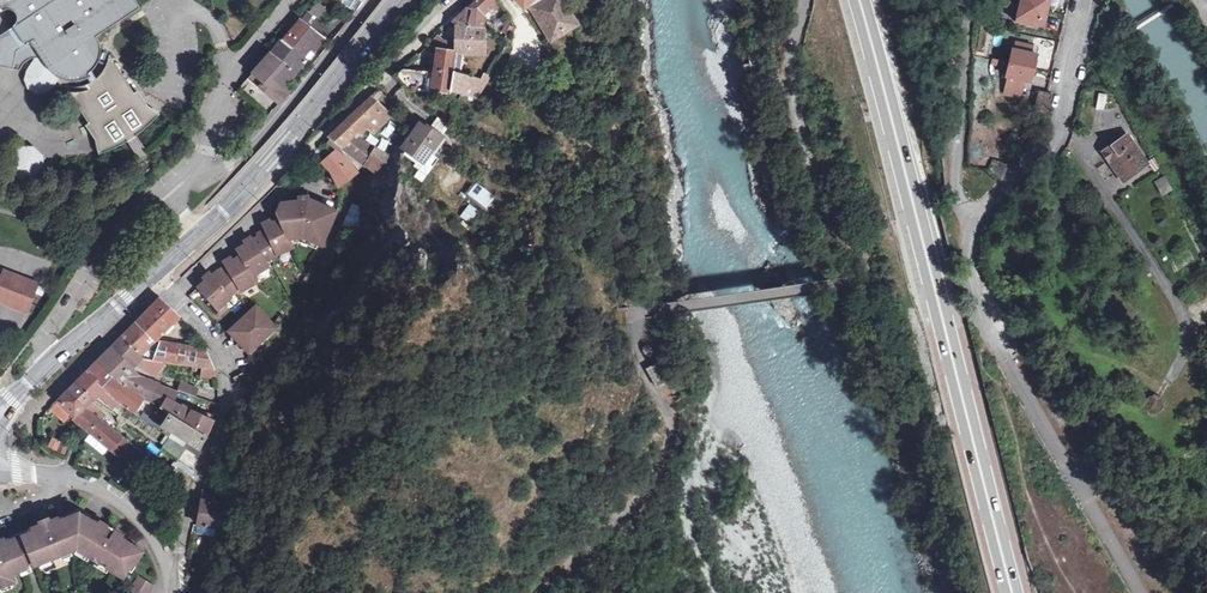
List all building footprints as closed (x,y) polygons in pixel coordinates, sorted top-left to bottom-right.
[(18,72),(19,68),(21,65),(24,62),(28,60),(32,59),(35,59),(36,59),(40,60),(44,62),(47,65),(50,67),(53,71),(55,73),(58,75),(63,78),(68,79),(73,79),(79,79),(84,77),(88,84),(83,86),(78,87),(72,88),(67,87),(62,86),(90,130),(96,156),(105,153),(114,150),(122,146),(131,141),(138,136),(145,130),(152,123),(158,116),(137,100),(108,57),(107,61),(106,65),(104,69),(102,73),(99,76),(95,79),(91,72),(94,69),(97,65),(99,60),(100,55),(100,50),(100,46),(98,41),(95,36),(140,8),(134,0),(0,0),(0,13),(3,11),(6,11),(10,13),(12,15),(13,18),(13,22),(11,25),(8,27),(10,29),(0,35),(0,68),(18,72)] [(362,0),(335,0),(354,12),(362,0)] [(468,8),(471,11),(471,28),(484,28),(485,16),(482,13),(494,1),(493,0),(477,0),(476,0),(468,8)] [(524,9),(532,2),(534,0),(515,0),(524,9)] [(532,2),(550,32),(572,19),(561,0),(534,0),(532,2)] [(1002,7),(1020,11),(1018,22),(1035,27),(1036,22),(1044,24),(1049,0),(1023,0),(1022,0),(1004,0),(1002,7)] [(314,21),(325,8),(316,1),(305,14),(314,21)] [(471,11),(468,8),(454,22),(455,25),(455,42),(443,40),(437,37),(428,45),(437,50),(456,53),(463,53),(472,53),(471,28),(471,11)] [(303,22),(283,42),(308,60),(325,41),(303,22)] [(485,54),(484,28),(471,28),(472,53),(485,54)] [(271,81),(286,96),(291,90),(286,85),(308,60),(283,42),(277,49),(271,55),(283,67),(271,81)] [(995,55),(993,65),(1009,68),(1006,77),(1010,78),(1006,95),(1021,98),(1025,81),(1031,82),(1031,78),(1035,77),(1038,62),(1036,59),(1037,55),(1031,54),(1033,46),(1018,42),(1016,51),(1013,50),(1011,58),(995,55)] [(456,53),(437,50),(434,73),(403,69),(396,76),(405,85),(411,92),(452,96),(452,92),(456,53)] [(456,53),(452,92),(462,95),(470,78),(460,75),(463,53),(456,53)] [(278,105),(286,96),(271,81),(283,67),(271,55),(253,74),(263,83),(260,87),(278,105)] [(760,67),(758,56),(748,58),(749,65),(743,66),(744,73),(750,72),(750,68),(760,67)] [(50,88),(53,82),(58,75),(55,73),(53,71),(50,67),(47,65),(44,62),(40,60),(36,59),(35,59),(33,61),(29,67),(25,73),(23,81),(27,89),(34,94),(42,94),(50,88)] [(263,83),(253,74),(249,78),(260,87),(263,83)] [(484,74),(480,81),(486,83),(489,76),(488,75),(484,74)] [(480,81),(470,78),(462,95),(470,97),(478,99),(486,83),(480,81)] [(388,107),(392,102),(389,100),(379,92),(374,96),(388,107)] [(1040,93),(1036,110),(1049,112),(1053,95),(1049,95),(1040,93)] [(1107,97),(1100,96),(1098,103),(1097,111),(1104,112),(1107,97)] [(376,117),(382,110),(383,109),(371,99),(329,138),(341,146),(354,133),(358,128),(361,131),(367,126),(374,132),(384,123),(376,117)] [(393,104),(388,115),(390,117),(396,122),(401,110),(393,104)] [(390,117),(388,115),(382,110),(376,117),(384,123),(390,117)] [(418,127),(402,150),(415,159),(425,165),(432,154),(443,138),(430,129),(427,133),(418,127)] [(365,143),(354,133),(341,146),(357,158),(365,143)] [(1147,164),(1126,134),(1104,149),(1124,179),(1147,164)] [(365,143),(357,158),(372,170),(382,152),(365,143)] [(20,177),(30,177),(38,169),(37,159),(30,152),(20,152),(13,159),(13,169),(20,177)] [(344,157),(338,161),(332,154),(322,163),(331,173),(338,186),(356,173),(344,157)] [(1159,166),(1154,158),(1149,162),(1153,170),(1159,166)] [(1005,178),(1008,167),(994,162),(990,173),(1005,178)] [(1173,191),(1166,177),(1156,183),(1164,196),(1173,191)] [(485,207),(494,196),(476,183),(468,194),(485,207)] [(207,282),(206,281),(198,288),(210,301),(219,311),(225,305),(232,299),(230,296),(239,288),(242,292),(256,283),(252,277),(266,269),(263,264),(292,249),(288,241),(302,238),(322,245),(334,209),(305,199),(304,196),(290,198),(291,202),(278,205),(275,214),(278,221),(269,226),(270,227),(265,231),(257,236),(257,239),(249,243),(251,245),(246,249),(244,246),(235,252),(239,258),(231,263),(232,265),(227,268),(226,267),(218,272),(212,277),(207,282)] [(351,202),(346,220),(357,223),(362,205),(351,202)] [(460,215),(471,224),(481,212),(470,203),(460,215)] [(262,226),(265,231),(270,227),(269,226),(267,223),(262,226)] [(242,244),(244,246),(246,249),(251,245),(249,243),(247,241),(242,244)] [(223,263),(226,267),(227,268),(232,265),(231,263),(228,260),(223,263)] [(33,299),(38,285),(1,271),(0,274),(0,287),(33,299)] [(202,277),(206,281),(207,282),(212,277),(207,273),(202,277)] [(33,299),(0,287),(0,304),(27,314),(33,299)] [(147,313),(135,325),(153,342),(155,341),(172,322),(176,326),(181,321),(160,300),(147,313)] [(228,309),(225,305),(219,311),(210,301),(205,304),(217,317),(228,309)] [(256,306),(250,312),(257,319),(263,314),(256,306)] [(257,319),(250,312),(229,332),(234,336),(246,349),(250,353),(270,334),(263,326),(269,320),(263,314),(257,319)] [(277,327),(269,320),(263,326),(270,334),(277,327)] [(129,331),(121,339),(142,359),(164,363),(202,370),(214,371),(210,361),(206,350),(155,341),(153,342),(135,325),(129,331)] [(240,350),(246,349),(234,336),(232,342),(240,350)] [(116,344),(111,349),(131,370),(135,365),(155,378),(164,363),(142,359),(121,339),(116,344)] [(653,353),(649,348),(646,346),(644,353),(648,357),(651,358),(653,353)] [(104,356),(98,362),(118,383),(146,400),(148,401),(157,385),(139,379),(131,370),(111,349),(104,356)] [(93,368),(87,373),(106,393),(119,404),(127,410),(136,416),(146,400),(118,383),(98,362),(93,368)] [(671,381),(661,363),(648,371),(659,388),(671,381)] [(215,379),(214,371),(202,370),(201,378),(212,380),(215,379)] [(82,378),(76,384),(94,401),(98,396),(113,409),(115,407),(125,414),(127,410),(119,404),(106,393),(87,373),(82,378)] [(1136,390),(1122,382),(1118,387),(1130,395),(1136,396),(1139,393),(1136,390)] [(72,389),(67,393),(92,414),(100,420),(105,424),(109,419),(90,404),(94,401),(76,384),(72,389)] [(148,401),(161,409),(167,400),(173,404),(177,392),(157,385),(148,401)] [(195,399),(197,391),(181,385),(178,392),(195,399)] [(92,414),(67,393),(62,399),(58,403),(59,404),(71,416),(81,426),(92,414)] [(1163,399),(1155,395),(1154,397),(1152,397),(1149,398),(1144,406),(1149,415),(1160,414),(1163,404),(1162,402),(1163,399)] [(172,416),(186,424),(192,411),(183,407),(182,409),(173,404),(167,400),(161,409),(172,416)] [(198,400),(195,409),(211,414),(214,405),(198,400)] [(71,416),(59,404),(52,411),(65,423),(71,416)] [(186,424),(207,437),(213,421),(192,411),(186,424)] [(88,432),(100,420),(92,414),(81,426),(88,432)] [(199,458),(207,437),(186,424),(172,416),(164,427),(144,414),(140,419),(169,438),(186,449),(199,458)] [(137,448),(105,424),(100,420),(88,432),(110,451),(111,449),(125,462),(137,448)] [(180,458),(186,449),(169,438),(164,446),(180,458)] [(66,454),(69,446),(58,443),(56,451),(66,454)] [(180,461),(176,466),(189,475),(193,471),(180,461)] [(185,486),(192,478),(179,469),(173,476),(185,486)] [(219,530),(223,498),(203,495),(198,527),(219,530)] [(25,541),(34,563),(35,567),(76,550),(100,564),(102,561),(108,564),(105,568),(124,579),(132,565),(135,566),(144,552),(122,539),(117,548),(110,543),(115,535),(90,520),(92,516),(81,510),(67,515),(68,519),(23,537),(25,541)] [(122,539),(115,535),(110,543),(117,548),(122,539)] [(12,580),(10,576),(28,569),(26,565),(18,544),(16,540),(0,546),(0,586),(12,580)] [(21,543),(18,544),(26,565),(30,564),(34,563),(25,541),(21,543)] [(203,553),(205,574),(214,573),(212,552),(203,553)] [(153,585),(139,576),(129,592),(148,592),(153,585)]
